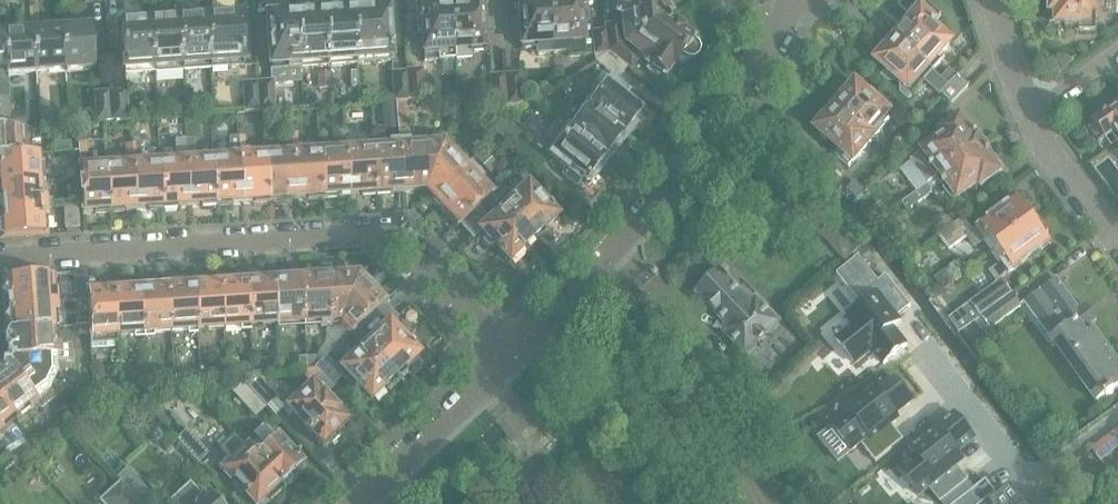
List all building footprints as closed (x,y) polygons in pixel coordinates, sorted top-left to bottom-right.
[(432,1),(430,0),(420,0),(417,3),(417,8),(419,36),(422,35),(423,58),(437,57),(438,64),(454,63),(450,5),(436,6),(432,1)] [(466,0),(466,4),(450,5),(454,63),(472,61),(471,55),(489,53),(487,32),(493,31),(492,20),(486,20),(485,0),(467,0),(466,0)] [(516,29),(519,29),(521,51),(535,50),(536,56),(553,54),(549,0),(538,0),(534,0),(515,0),(516,29)] [(553,54),(566,53),(566,58),(592,57),(592,61),(595,63),(609,54),(609,52),(605,31),(591,33),(590,22),(585,22),(583,0),(549,0),(553,54)] [(605,28),(605,31),(609,52),(667,18),(665,14),(671,11),(669,0),(668,0),(610,0),(611,13),(617,12),(618,15),(621,15),(622,28),(619,28),(618,26),(605,28)] [(1045,8),(1051,12),(1050,21),(1055,21),(1055,24),(1055,25),(1056,25),(1065,26),(1065,27),(1080,27),(1080,32),(1095,32),(1095,13),(1097,13),(1097,0),(1047,0),(1046,1),(1045,8)] [(900,35),(897,38),(934,69),(937,66),(944,58),(945,57),(955,46),(948,39),(930,24),(940,13),(928,3),(918,14),(914,14),(908,20),(910,24),(900,35)] [(388,7),(368,9),(365,7),(357,7),(355,9),(352,10),(356,67),(392,65),(388,7)] [(352,10),(340,10),(336,9),(329,9),(326,11),(324,12),(328,69),(356,67),(352,10)] [(324,12),(311,12),(308,11),(301,11),(298,13),(296,14),(300,71),(328,69),(324,12)] [(296,14),(283,14),(280,13),(273,13),(270,15),(267,16),(271,71),(269,71),(270,84),(258,84),(260,111),(273,110),(272,85),(300,84),(299,71),(300,71),(296,14)] [(208,17),(207,17),(210,70),(212,70),(243,68),(240,15),(223,16),(223,14),(208,15),(208,17)] [(207,17),(195,18),(195,16),(180,17),(180,19),(179,19),(183,72),(210,70),(207,17)] [(179,19),(167,20),(166,18),(152,18),(152,21),(155,74),(183,72),(179,19)] [(667,18),(609,52),(609,54),(627,67),(628,68),(631,70),(640,58),(647,63),(645,65),(649,68),(646,72),(659,81),(665,75),(667,75),(676,63),(682,56),(687,59),(693,59),(699,55),(700,49),(697,44),(691,38),(684,33),(685,26),(676,20),(670,23),(667,18)] [(124,23),(120,24),(124,75),(155,72),(152,21),(138,22),(138,19),(123,21),(124,23)] [(65,71),(94,69),(91,25),(62,27),(65,71)] [(36,73),(65,71),(62,27),(33,29),(36,73)] [(8,75),(36,73),(33,29),(4,31),(8,75)] [(0,32),(0,115),(10,114),(8,75),(4,31),(0,32)] [(880,58),(878,60),(887,68),(889,69),(884,75),(891,81),(899,80),(902,83),(902,91),(909,97),(914,91),(924,80),(940,95),(948,86),(932,71),(934,69),(897,38),(889,47),(885,49),(880,55),(880,58)] [(609,54),(595,63),(618,80),(628,68),(627,67),(609,54)] [(951,70),(944,77),(951,84),(953,81),(958,76),(951,70)] [(356,72),(349,72),(350,87),(357,86),(356,72)] [(407,101),(424,100),(422,72),(406,73),(407,101)] [(318,90),(329,89),(328,73),(316,75),(318,90)] [(396,102),(407,101),(406,73),(403,73),(403,75),(393,75),(395,102),(396,102)] [(524,106),(524,105),(522,75),(505,77),(507,108),(507,109),(508,115),(524,106)] [(624,96),(608,82),(599,75),(588,89),(594,93),(591,97),(585,104),(626,138),(646,113),(639,107),(644,101),(630,89),(624,96)] [(954,102),(969,86),(958,76),(953,81),(951,84),(943,92),(954,102)] [(507,109),(507,108),(505,77),(491,78),(493,110),(507,109)] [(565,81),(560,84),(566,89),(570,85),(565,81)] [(245,85),(243,86),(245,112),(260,111),(258,84),(245,85)] [(872,89),(868,93),(858,84),(856,85),(853,86),(847,92),(847,96),(838,106),(876,138),(895,117),(884,108),(888,103),(872,89)] [(47,99),(47,90),(46,85),(36,85),(37,100),(47,99)] [(111,122),(128,121),(126,92),(109,93),(111,122)] [(99,123),(111,122),(109,93),(96,94),(99,123)] [(395,102),(381,103),(382,117),(397,116),(396,104),(396,102),(395,102)] [(201,114),(212,113),(211,103),(201,103),(201,114)] [(398,134),(406,133),(404,103),(396,104),(397,116),(398,134)] [(608,161),(626,138),(585,104),(567,127),(608,161)] [(851,167),(876,138),(838,106),(836,108),(833,108),(828,114),(828,118),(818,129),(841,149),(837,154),(851,167)] [(51,109),(38,110),(39,127),(52,126),(51,109)] [(1108,116),(1107,115),(1104,118),(1104,119),(1095,125),(1097,127),(1090,131),(1100,145),(1106,140),(1107,141),(1111,139),(1116,146),(1117,144),(1117,109),(1108,116)] [(26,126),(25,112),(12,113),(13,127),(26,126)] [(924,120),(931,126),(937,119),(930,113),(924,120)] [(11,129),(10,114),(0,115),(0,130),(11,129)] [(518,134),(501,119),(488,127),(509,145),(518,134)] [(608,161),(567,127),(556,119),(543,135),(556,145),(548,155),(566,169),(562,174),(563,174),(561,176),(575,188),(581,181),(580,180),(581,179),(589,185),(608,161)] [(919,154),(910,161),(928,185),(936,179),(982,145),(977,139),(979,138),(966,120),(963,123),(960,120),(941,134),(943,136),(919,154)] [(24,156),(22,129),(11,129),(0,130),(0,157),(24,156)] [(406,133),(398,134),(399,140),(403,189),(411,188),(411,190),(425,190),(444,144),(410,146),(409,139),(409,133),(406,133)] [(284,146),(293,145),(292,134),(284,135),(284,146)] [(216,160),(213,160),(217,206),(219,206),(233,205),(233,202),(236,202),(236,200),(244,199),(241,149),(240,137),(228,138),(229,159),(216,160)] [(71,139),(54,140),(55,152),(71,151),(71,139)] [(372,139),(346,140),(347,151),(349,192),(358,192),(358,194),(360,194),(360,196),(375,195),(372,149),(372,139)] [(190,203),(187,162),(186,140),(174,141),(175,163),(161,164),(164,209),(179,208),(179,206),(182,206),(182,203),(190,203)] [(213,160),(194,161),(193,140),(186,140),(187,162),(190,203),(199,202),(199,204),(202,204),(202,207),(217,206),(213,160)] [(394,189),(403,189),(399,140),(389,141),(390,148),(372,149),(375,195),(391,194),(390,192),(395,192),(394,189)] [(84,141),(76,142),(77,152),(77,155),(85,154),(84,141)] [(471,165),(468,169),(444,144),(425,190),(434,200),(436,198),(442,205),(478,172),(471,165)] [(124,157),(132,156),(131,145),(123,146),(124,157)] [(988,153),(982,145),(917,193),(902,204),(909,213),(932,196),(933,190),(941,185),(954,202),(978,183),(981,186),(1003,170),(989,151),(988,153)] [(267,156),(250,157),(249,148),(245,149),(241,149),(244,199),(253,199),(253,201),(256,201),(256,203),(270,202),(267,156)] [(482,168),(491,159),(482,150),(473,160),(482,168)] [(341,193),(349,192),(347,151),(319,153),(323,199),(338,198),(338,195),(341,195),(341,193)] [(308,200),(323,199),(319,153),(293,154),(296,196),(305,195),(305,197),(307,197),(308,200)] [(288,196),(296,196),(293,154),(267,156),(270,202),(285,201),(284,199),(288,199),(288,196)] [(0,157),(0,184),(44,181),(43,163),(38,164),(38,155),(24,156),(0,157)] [(489,175),(498,166),(491,159),(482,168),(489,175)] [(147,210),(164,209),(161,164),(133,165),(136,206),(143,206),(144,208),(147,208),(147,210)] [(128,207),(136,206),(133,165),(107,167),(110,213),(125,212),(125,209),(128,209),(128,207)] [(65,179),(75,178),(74,170),(74,167),(64,168),(65,179)] [(94,214),(110,213),(107,167),(78,169),(81,210),(90,209),(90,212),(94,211),(94,214)] [(480,182),(484,178),(478,172),(442,205),(449,211),(447,213),(448,214),(446,216),(457,227),(460,225),(479,206),(490,195),(491,194),(480,182)] [(0,201),(1,211),(46,208),(46,203),(44,181),(0,184),(0,201)] [(855,181),(847,189),(856,198),(864,189),(855,181)] [(541,199),(542,195),(529,183),(502,209),(535,243),(547,232),(545,230),(558,216),(557,216),(551,210),(553,208),(548,203),(545,204),(541,199)] [(496,202),(506,194),(499,187),(491,194),(490,195),(496,202)] [(485,213),(496,202),(490,195),(479,206),(460,225),(472,238),(477,233),(488,246),(493,246),(509,263),(523,249),(526,251),(535,243),(502,209),(491,220),(485,213)] [(1028,205),(1024,208),(1018,199),(1016,200),(1017,201),(1010,206),(1010,205),(988,221),(989,222),(974,233),(963,219),(940,236),(950,250),(966,238),(974,249),(994,234),(1002,246),(1038,219),(1028,205)] [(77,201),(63,202),(64,207),(65,228),(78,227),(77,201)] [(0,221),(0,235),(3,237),(3,238),(44,235),(47,231),(48,231),(46,208),(1,211),(1,220),(0,221)] [(271,209),(265,209),(266,219),(272,219),(274,218),(274,208),(271,209)] [(1045,236),(1049,233),(1038,219),(1002,246),(1011,257),(993,270),(1001,281),(1020,267),(1020,268),(1043,251),(1043,250),(1049,245),(1050,246),(1051,245),(1045,236)] [(835,222),(820,236),(844,263),(860,248),(835,222)] [(858,257),(837,274),(846,286),(849,283),(863,299),(859,302),(843,315),(854,328),(836,342),(855,364),(872,350),(884,365),(907,347),(893,329),(901,323),(897,318),(911,307),(886,276),(878,282),(858,257)] [(727,273),(726,274),(721,269),(718,272),(715,272),(708,278),(708,281),(706,283),(704,283),(703,283),(702,284),(701,284),(700,286),(699,287),(699,288),(698,289),(698,290),(695,293),(697,295),(698,294),(707,303),(706,304),(717,315),(718,314),(729,326),(724,331),(747,355),(782,323),(759,298),(754,303),(731,279),(732,278),(727,273)] [(87,272),(73,273),(73,274),(75,297),(75,303),(89,302),(88,294),(87,272)] [(951,282),(944,272),(934,279),(941,289),(951,282)] [(346,295),(345,275),(345,274),(329,276),(329,278),(327,278),(327,280),(318,281),(318,278),(315,279),(315,276),(300,277),(300,282),(303,326),(318,325),(319,329),(332,328),(331,323),(330,308),(336,308),(335,296),(346,295)] [(363,283),(365,282),(358,274),(345,275),(346,295),(335,296),(336,308),(330,308),(331,323),(340,323),(351,334),(353,332),(382,304),(385,301),(375,289),(373,291),(371,289),(369,290),(363,283)] [(51,290),(50,275),(5,277),(6,280),(1,285),(2,292),(7,296),(8,306),(57,303),(56,290),(51,290)] [(291,280),(288,280),(288,278),(274,279),(277,327),(303,326),(300,282),(291,282),(291,280)] [(250,329),(277,327),(274,279),(259,280),(259,282),(255,282),(256,284),(247,285),(250,329)] [(1022,304),(1051,343),(1077,379),(1095,405),(1097,408),(1117,393),(1117,358),(1115,360),(1090,325),(1078,309),(1057,279),(1022,304)] [(238,283),(236,283),(235,281),(221,282),(224,330),(250,329),(247,285),(239,285),(238,283)] [(198,332),(224,330),(221,282),(206,283),(206,285),(203,285),(203,288),(194,288),(198,332)] [(390,282),(383,288),(390,295),(397,289),(390,282)] [(188,286),(184,286),(184,284),(167,285),(171,334),(198,332),(194,288),(188,288),(188,286)] [(978,318),(1011,294),(1003,284),(971,308),(978,318)] [(144,335),(171,334),(167,285),(154,286),(154,288),(151,288),(151,291),(141,291),(144,335)] [(132,289),(129,290),(129,287),(114,288),(118,337),(144,335),(141,291),(133,292),(132,289)] [(96,294),(88,294),(88,295),(89,302),(90,320),(90,326),(92,350),(118,349),(117,337),(118,337),(114,288),(99,289),(99,291),(95,292),(96,294)] [(988,331),(1021,307),(1011,294),(978,318),(987,330),(988,331)] [(54,317),(58,317),(57,303),(8,306),(9,314),(4,318),(5,333),(55,330),(54,317)] [(382,304),(353,332),(366,345),(398,379),(408,369),(406,367),(407,366),(419,355),(420,354),(414,348),(415,347),(411,343),(410,343),(404,337),(404,336),(390,323),(395,318),(382,304)] [(972,322),(978,318),(971,308),(968,305),(950,318),(960,331),(972,322)] [(972,322),(960,331),(973,349),(984,340),(980,334),(981,333),(972,322)] [(60,344),(56,344),(55,330),(5,333),(5,345),(10,349),(6,354),(4,358),(33,372),(53,381),(58,374),(57,362),(71,362),(71,344),(60,344)] [(387,390),(398,379),(366,345),(362,349),(338,371),(350,384),(355,384),(360,389),(360,391),(364,395),(365,395),(371,400),(385,387),(387,390)] [(314,370),(313,365),(317,357),(306,359),(307,371),(314,370)] [(33,372),(4,358),(2,364),(1,370),(0,370),(0,400),(12,416),(25,406),(30,413),(37,407),(40,411),(68,390),(65,387),(53,381),(33,372)] [(299,372),(307,371),(306,359),(298,359),(299,372)] [(326,359),(316,369),(331,385),(333,388),(335,387),(344,378),(338,371),(336,369),(326,359)] [(252,362),(243,363),(244,373),(254,372),(253,362),(252,362)] [(269,363),(259,364),(260,372),(270,372),(269,363)] [(212,369),(201,371),(202,380),(213,378),(212,369)] [(290,400),(281,408),(287,416),(289,414),(295,421),(318,447),(321,445),(330,445),(338,438),(338,430),(344,424),(321,400),(318,396),(322,393),(331,385),(316,369),(315,370),(314,370),(307,371),(299,372),(296,373),(307,385),(290,400)] [(202,380),(201,371),(190,372),(191,381),(202,380)] [(260,384),(267,377),(267,374),(243,377),(243,380),(240,380),(265,407),(266,408),(275,401),(260,384)] [(148,386),(148,382),(148,378),(137,378),(137,387),(148,386)] [(850,415),(832,429),(851,452),(861,444),(876,463),(904,441),(892,425),(899,419),(896,416),(913,402),(895,379),(878,392),(874,389),(847,411),(850,415)] [(266,408),(265,407),(240,380),(236,381),(225,391),(252,421),(264,410),(266,408)] [(103,384),(92,385),(93,394),(103,393),(103,384)] [(12,416),(0,400),(0,425),(12,416)] [(918,459),(900,473),(919,496),(928,488),(941,503),(968,482),(968,481),(956,466),(964,460),(957,452),(975,438),(956,415),(911,452),(918,459)] [(247,440),(240,447),(281,492),(293,481),(289,476),(298,467),(299,467),(286,451),(276,441),(277,440),(263,425),(252,436),(256,440),(251,445),(247,440)] [(184,431),(174,440),(197,465),(206,456),(184,431)] [(1117,449),(1117,432),(1102,444),(1110,455),(1117,449)] [(216,468),(219,470),(217,472),(221,476),(231,487),(230,487),(242,500),(243,500),(247,503),(259,503),(263,501),(265,503),(268,503),(281,492),(240,447),(231,438),(218,450),(226,459),(216,468)] [(116,478),(120,483),(138,502),(139,503),(154,503),(156,502),(126,468),(116,478)] [(183,490),(174,480),(163,490),(171,499),(166,503),(219,503),(210,495),(204,501),(201,498),(199,499),(187,486),(183,490)] [(988,499),(991,502),(989,503),(990,503),(1024,503),(1010,487),(997,497),(994,493),(995,492),(986,480),(974,489),(955,503),(981,503),(988,499)] [(99,502),(101,503),(139,503),(138,502),(120,483),(110,491),(99,502)]
